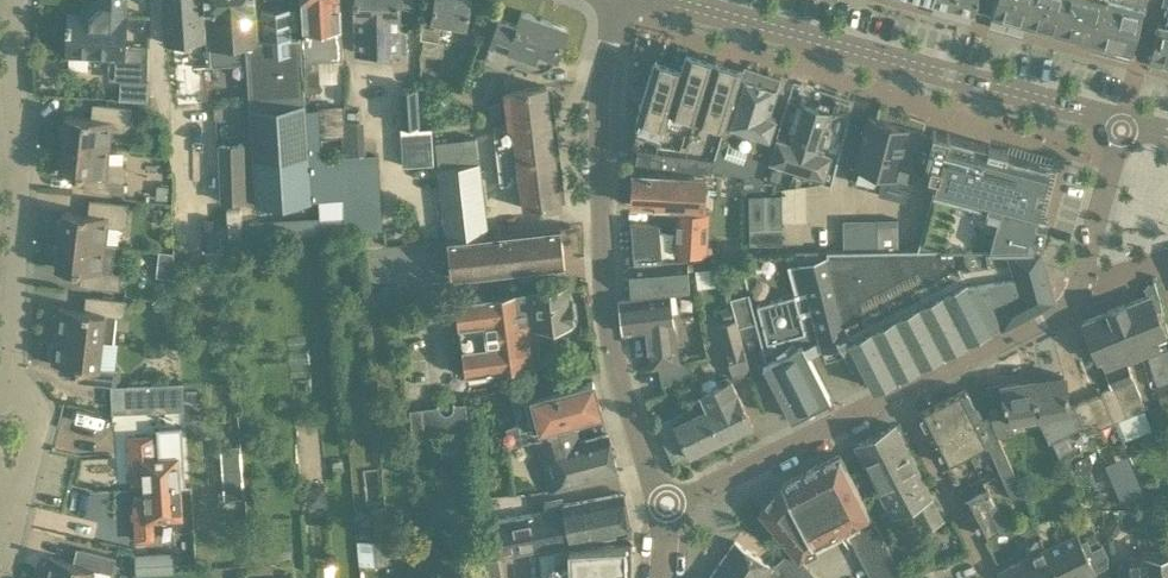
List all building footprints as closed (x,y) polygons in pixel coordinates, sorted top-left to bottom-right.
[(123,42),(125,17),(123,16),(123,0),(99,0),(98,6),(87,15),(68,14),(67,52),(87,53),(87,55),(109,56),(108,78),(143,80),(145,43),(123,42)] [(167,34),(171,34),(172,48),(168,49),(171,81),(174,80),(176,109),(212,106),(209,67),(204,67),(199,0),(165,0),(167,34)] [(205,11),(208,11),(210,46),(245,44),(257,43),(256,38),(255,7),(254,0),(204,0),(205,11)] [(306,91),(320,90),(319,80),(318,58),(342,57),(339,0),(301,0),(306,91)] [(355,15),(356,15),(357,52),(406,51),(406,31),(398,27),(398,4),(411,8),(413,8),(413,5),(413,2),(413,0),(356,0),(355,15)] [(430,20),(467,26),(471,0),(433,0),(430,20)] [(974,10),(976,0),(934,0),(974,10)] [(1025,24),(1031,0),(995,0),(991,15),(1025,24)] [(1025,24),(1057,33),(1066,0),(1031,0),(1025,24)] [(1057,33),(1092,42),(1103,0),(1066,0),(1057,33)] [(1092,42),(1130,53),(1145,0),(1103,0),(1092,42)] [(257,43),(245,44),(246,63),(255,204),(311,200),(310,199),(343,196),(346,229),(382,226),(376,153),(363,154),(345,155),(345,154),(321,156),(308,157),(305,108),(300,35),(292,35),(290,6),(261,8),(263,37),(256,38),(257,43)] [(1162,6),(1158,23),(1148,58),(1167,63),(1167,7),(1162,6)] [(555,54),(557,55),(566,28),(521,12),(518,23),(499,17),(485,57),(509,66),(509,65),(510,64),(510,63),(511,62),(512,61),(514,61),(516,61),(532,67),(535,67),(538,67),(542,66),(545,65),(548,64),(550,62),(552,60),(553,57),(555,54)] [(685,50),(680,66),(652,58),(637,105),(635,113),(630,155),(709,167),(709,166),(741,69),(741,68),(685,50)] [(742,70),(741,69),(709,166),(761,176),(771,147),(757,143),(760,134),(767,137),(774,117),(767,115),(776,89),(775,89),(779,78),(743,66),(742,70)] [(546,86),(520,89),(504,91),(508,125),(493,127),(500,186),(521,183),(524,209),(560,204),(546,86)] [(417,87),(398,88),(399,122),(402,122),(418,121),(419,121),(417,87)] [(820,103),(816,107),(798,102),(786,140),(776,136),(769,158),(769,159),(764,177),(785,183),(791,165),(816,173),(815,179),(827,183),(853,98),(836,93),(831,112),(827,111),(826,105),(820,103)] [(61,143),(109,149),(111,129),(122,130),(130,124),(132,104),(94,100),(92,118),(64,115),(64,122),(58,125),(57,134),(62,138),(61,143)] [(137,100),(137,109),(146,109),(146,100),(137,100)] [(500,103),(489,104),(491,117),(502,116),(500,103)] [(865,116),(847,180),(902,194),(922,121),(884,108),(878,106),(875,119),(865,116)] [(361,120),(342,121),(343,128),(343,133),(344,154),(345,154),(345,155),(363,154),(361,120)] [(418,121),(402,122),(404,163),(435,161),(432,126),(418,127),(418,121)] [(217,123),(203,124),(204,162),(219,161),(217,123)] [(935,176),(917,252),(968,250),(1039,249),(1047,217),(1035,214),(1047,164),(1004,153),(1005,150),(929,132),(922,162),(928,164),(925,174),(935,176)] [(445,238),(488,233),(479,161),(478,161),(475,136),(435,141),(438,166),(437,166),(445,238)] [(222,200),(244,199),(242,142),(220,143),(222,200)] [(107,161),(109,149),(61,143),(61,148),(56,151),(55,160),(59,164),(58,171),(85,174),(83,188),(123,192),(127,163),(107,161)] [(705,252),(711,252),(711,246),(706,246),(708,211),(703,211),(705,176),(633,172),(631,203),(652,204),(651,208),(676,210),(674,251),(705,252)] [(156,183),(155,198),(167,199),(169,184),(156,183)] [(782,242),(781,193),(748,193),(749,243),(782,242)] [(58,239),(105,244),(108,225),(122,227),(127,222),(129,203),(90,198),(88,214),(61,211),(60,218),(55,221),(54,230),(59,234),(58,239)] [(241,209),(226,209),(228,238),(242,237),(241,209)] [(661,261),(659,240),(659,224),(630,220),(632,263),(627,264),(630,296),(670,293),(689,291),(686,259),(661,261)] [(896,221),(874,222),(876,254),(897,253),(896,221)] [(841,223),(842,255),(859,254),(858,222),(841,223)] [(874,222),(858,222),(859,254),(876,254),(874,222)] [(487,234),(447,238),(451,277),(560,265),(564,261),(560,226),(487,234)] [(102,272),(105,244),(58,239),(57,244),(52,247),(51,256),(56,260),(55,267),(81,270),(80,284),(120,289),(122,275),(102,272)] [(1052,295),(1039,249),(968,250),(917,252),(897,253),(876,254),(859,254),(842,255),(830,256),(846,338),(850,338),(875,385),(972,335),(1008,317),(1052,295)] [(160,252),(158,261),(172,263),(172,253),(160,252)] [(794,257),(794,259),(818,350),(840,344),(839,342),(846,338),(830,256),(794,257)] [(807,353),(818,350),(794,259),(782,262),(791,295),(756,304),(767,342),(770,341),(774,358),(763,363),(790,418),(830,398),(807,353)] [(700,285),(721,281),(718,263),(697,267),(700,285)] [(206,270),(207,280),(218,279),(217,269),(206,270)] [(1138,355),(1146,352),(1157,384),(1167,380),(1167,347),(1167,348),(1166,345),(1160,348),(1155,335),(1165,332),(1158,311),(1162,309),(1155,282),(1147,286),(1150,293),(1120,304),(1138,355)] [(530,289),(475,297),(454,300),(465,374),(540,364),(536,327),(572,322),(572,321),(573,321),(572,317),(576,316),(574,302),(571,302),(570,298),(569,298),(567,285),(530,289)] [(729,297),(735,318),(737,327),(756,321),(748,292),(729,297)] [(650,367),(657,365),(677,360),(670,293),(630,296),(620,297),(624,332),(646,329),(650,367)] [(54,335),(102,340),(114,342),(118,314),(124,314),(126,299),(86,295),(84,310),(58,307),(57,314),(52,317),(51,326),(55,330),(54,335)] [(1101,388),(1103,393),(1108,403),(1115,420),(1145,407),(1128,358),(1138,355),(1120,304),(1114,305),(1083,318),(1099,358),(1101,357),(1112,384),(1101,388)] [(730,306),(721,309),(723,318),(732,315),(730,306)] [(737,327),(735,318),(717,322),(725,349),(742,345),(737,327)] [(99,368),(102,340),(54,335),(54,340),(49,343),(48,352),(52,356),(51,363),(78,366),(76,381),(117,386),(118,371),(99,368)] [(743,351),(742,345),(725,349),(733,378),(750,371),(743,351)] [(684,359),(677,360),(657,365),(662,384),(688,377),(684,359)] [(531,429),(534,439),(575,428),(572,416),(600,409),(592,379),(581,382),(578,374),(521,389),(524,400),(511,403),(519,432),(531,429)] [(1082,424),(1073,404),(1069,405),(1065,374),(1033,379),(1036,395),(1039,413),(1038,413),(1039,421),(1049,440),(1082,424)] [(699,393),(706,407),(721,439),(751,425),(729,378),(699,393)] [(992,412),(987,414),(997,435),(1009,432),(1007,417),(1039,413),(1033,379),(1001,383),(1004,401),(990,403),(992,412)] [(1156,387),(1162,405),(1167,403),(1167,383),(1156,387)] [(113,409),(182,407),(181,384),(113,386),(113,409)] [(987,441),(1007,485),(1017,480),(997,435),(987,414),(981,418),(965,387),(918,412),(945,463),(987,441)] [(1101,391),(1073,404),(1082,424),(1086,432),(1114,420),(1101,391)] [(373,393),(360,394),(361,418),(374,417),(373,393)] [(409,408),(411,435),(468,430),(465,403),(455,404),(455,401),(453,402),(453,406),(453,408),(452,410),(451,411),(449,412),(448,413),(447,413),(445,413),(443,413),(442,412),(440,411),(439,409),(439,408),(439,407),(438,403),(436,403),(436,405),(409,408)] [(671,462),(721,439),(706,407),(686,416),(684,411),(653,425),(671,462)] [(907,507),(912,516),(920,532),(944,519),(931,495),(894,424),(875,434),(913,504),(907,507)] [(143,482),(143,489),(179,487),(184,486),(182,457),(182,455),(183,455),(180,426),(157,427),(158,439),(153,439),(153,435),(129,437),(132,482),(143,482)] [(578,441),(575,428),(534,439),(547,489),(616,471),(606,433),(578,441)] [(911,517),(912,516),(907,507),(913,504),(875,434),(854,445),(892,516),(895,514),(901,525),(912,520),(911,517)] [(396,457),(395,441),(380,442),(382,458),(396,457)] [(838,453),(808,469),(780,483),(781,485),(758,510),(798,558),(814,545),(809,540),(833,520),(874,569),(897,550),(838,453)] [(342,459),(332,460),(332,470),(343,469),(342,459)] [(242,495),(241,478),(223,480),(224,496),(242,495)] [(1023,493),(1017,480),(1007,485),(1012,498),(1023,493)] [(179,487),(143,489),(144,495),(134,496),(136,540),(155,539),(154,519),(181,518),(179,487)] [(965,499),(982,533),(1007,521),(990,487),(965,499)] [(498,557),(570,543),(629,531),(621,493),(562,505),(562,508),(491,522),(498,557)] [(1071,493),(1059,499),(1065,511),(1078,504),(1071,493)] [(411,513),(395,514),(395,525),(411,524),(411,513)] [(455,513),(434,516),(440,562),(462,558),(455,513)] [(1019,519),(1025,534),(1038,530),(1032,514),(1019,519)] [(1105,524),(1108,536),(1115,535),(1119,528),(1117,521),(1105,524)] [(1085,535),(1091,548),(1100,543),(1094,530),(1085,535)] [(1043,547),(1053,566),(1091,548),(1085,538),(1080,540),(1075,532),(1044,547),(1043,547)] [(996,570),(1001,577),(1029,577),(1053,566),(1043,547),(1044,547),(1038,536),(1037,536),(1038,538),(1035,539),(1026,550),(1028,554),(996,570)] [(784,554),(772,565),(734,539),(710,575),(714,577),(805,577),(784,554)] [(577,547),(568,547),(538,553),(541,577),(630,577),(631,564),(631,558),(631,543),(577,547)] [(1059,577),(1078,577),(1095,570),(1093,566),(1105,560),(1106,554),(1100,543),(1091,548),(1053,566),(1059,577)] [(94,566),(112,571),(116,556),(78,547),(75,562),(48,555),(46,562),(41,564),(39,573),(42,577),(92,577),(94,566)] [(247,576),(273,575),(272,562),(261,563),(260,550),(251,551),(252,564),(247,565),(247,576)] [(1161,552),(1126,555),(1127,577),(1163,577),(1161,552)] [(137,574),(163,573),(162,556),(136,558),(137,574)] [(1053,566),(1029,577),(1059,577),(1053,566)]
